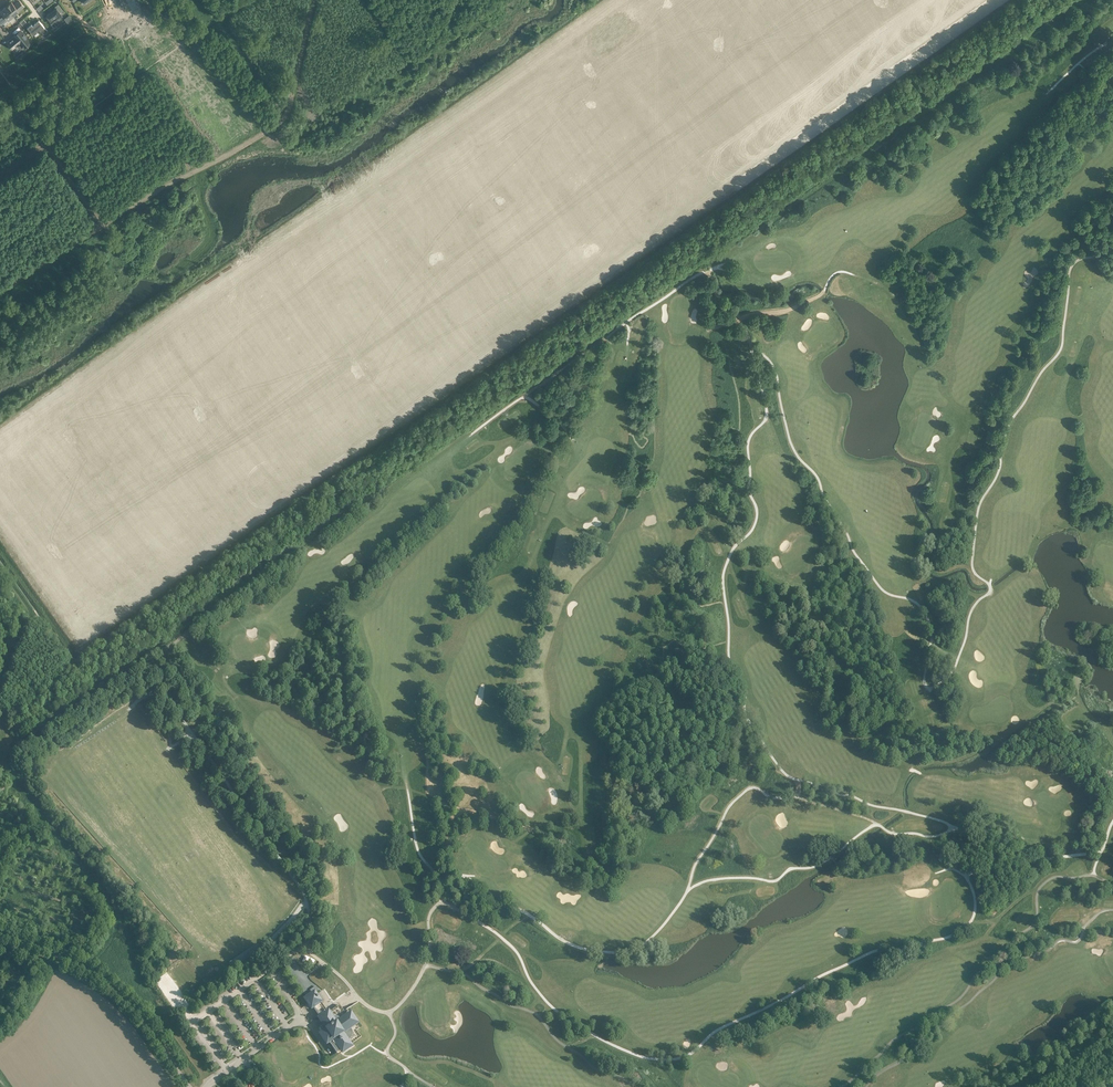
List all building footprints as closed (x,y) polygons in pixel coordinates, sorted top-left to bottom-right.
[(12,2),(6,6),(13,15),(19,11),(24,7),(19,1),(14,5),(12,2)] [(46,15),(46,16),(51,22),(51,23),(52,22),(61,15),(62,15),(62,14),(60,12),(62,10),(58,4),(55,6),(56,8),(46,15)] [(0,18),(0,24),(1,25),(13,15),(6,6),(1,11),(4,15),(0,18)] [(31,24),(27,27),(33,35),(37,31),(39,29),(43,34),(47,31),(39,20),(34,23),(35,24),(33,25),(31,24)] [(12,49),(20,42),(22,45),(21,46),(22,47),(23,46),(24,47),(30,42),(21,31),(17,33),(18,34),(13,39),(13,38),(12,38),(13,39),(12,39),(11,39),(11,40),(10,41),(9,41),(10,41),(8,43),(12,49)] [(229,961),(233,966),(260,950),(256,944),(229,961)] [(314,993),(312,991),(311,992),(310,993),(309,993),(307,995),(306,996),(305,996),(304,997),(305,999),(305,1000),(308,1004),(309,1005),(309,1004),(310,1006),(311,1005),(312,1005),(317,1002),(317,1001),(319,1000),(317,998),(318,998),(317,998),(314,993)] [(351,1030),(350,1029),(357,1024),(345,1007),(342,1009),(342,1010),(341,1010),(340,1011),(339,1012),(339,1011),(339,1012),(338,1011),(337,1009),(336,1009),(333,1011),(334,1011),(333,1012),(332,1012),(331,1011),(330,1011),(329,1011),(328,1012),(328,1013),(328,1014),(329,1014),(330,1016),(328,1017),(327,1016),(322,1019),(323,1020),(322,1020),(323,1021),(321,1022),(322,1023),(322,1024),(321,1024),(318,1027),(318,1026),(317,1027),(318,1027),(320,1030),(321,1031),(321,1032),(319,1033),(320,1034),(320,1035),(324,1040),(323,1040),(324,1040),(325,1042),(327,1040),(328,1042),(335,1052),(340,1048),(341,1050),(342,1049),(343,1049),(348,1045),(348,1046),(348,1045),(349,1044),(348,1041),(349,1041),(349,1040),(350,1040),(350,1039),(351,1038),(351,1037),(351,1036),(352,1035),(352,1034),(352,1033),(352,1032),(351,1031),(351,1030)]
